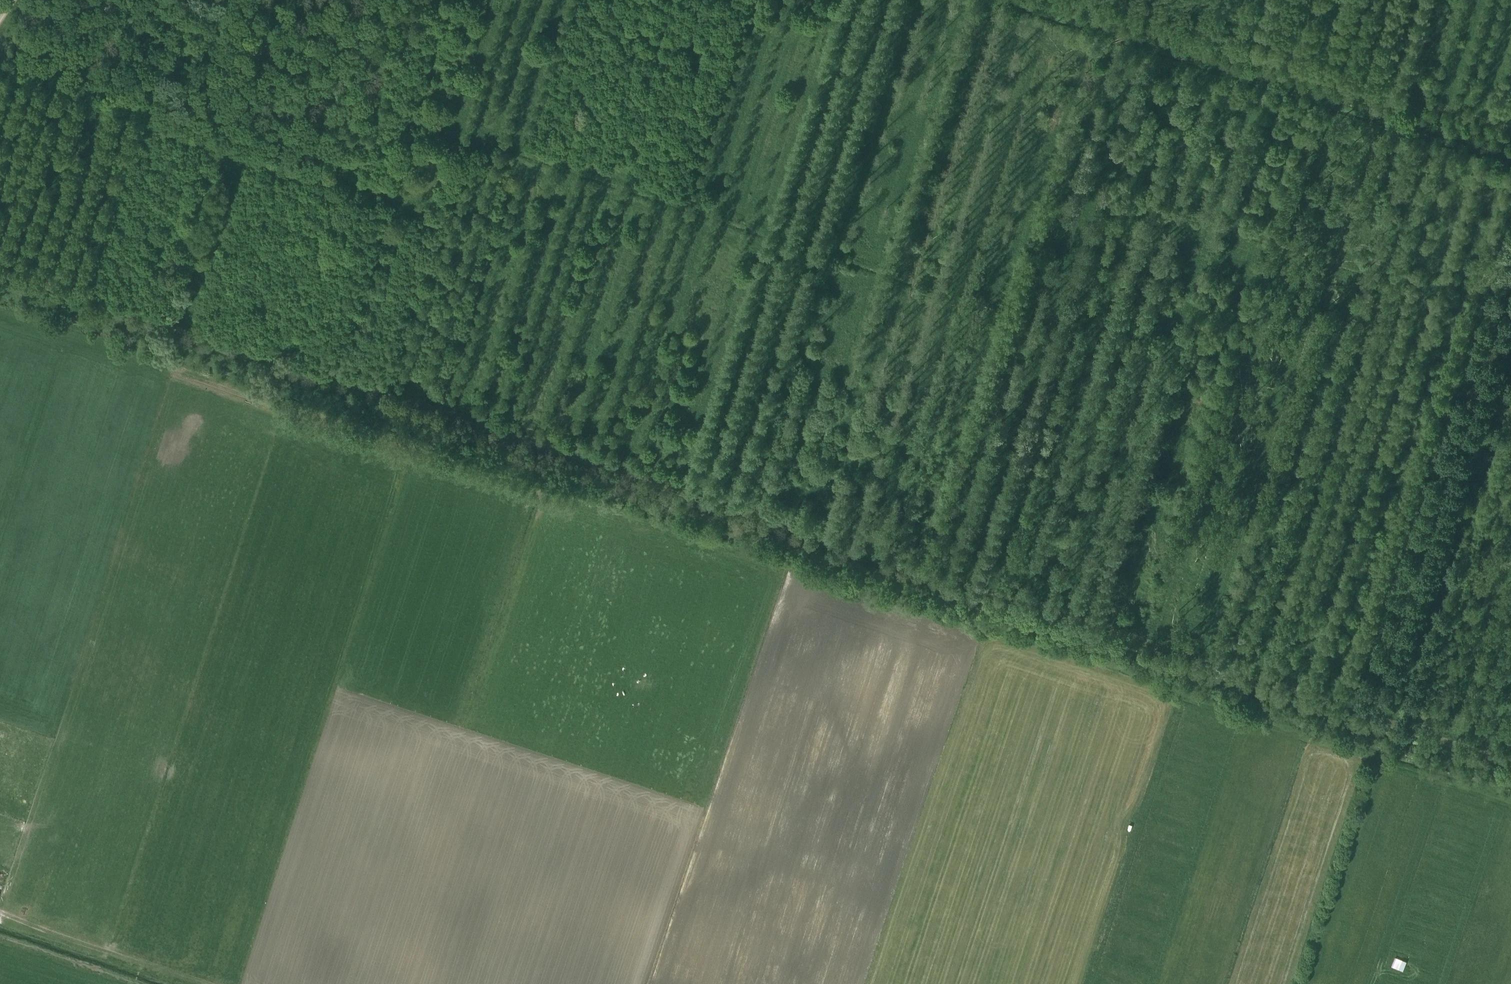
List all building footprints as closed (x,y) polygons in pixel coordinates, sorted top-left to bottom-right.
[(1407,961),(1396,957),(1393,967),(1404,970),(1407,961)]
